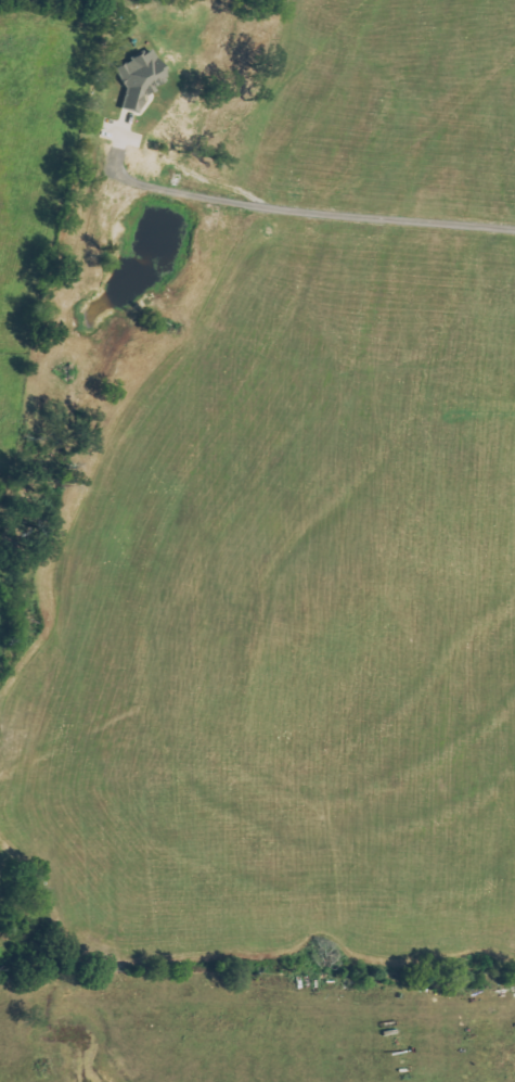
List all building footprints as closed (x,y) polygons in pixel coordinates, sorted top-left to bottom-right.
[(132,110),(140,106),(136,97),(169,82),(154,50),(113,69),(132,110)]
